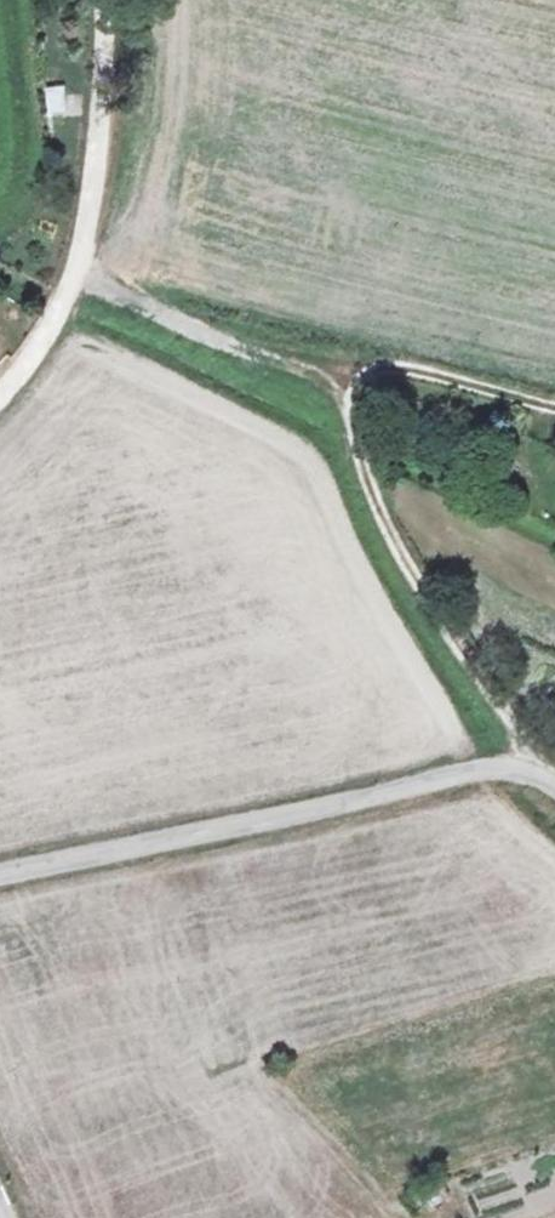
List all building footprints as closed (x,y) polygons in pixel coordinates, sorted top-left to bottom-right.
[(47,115),(68,113),(65,85),(44,87),(47,115)]
